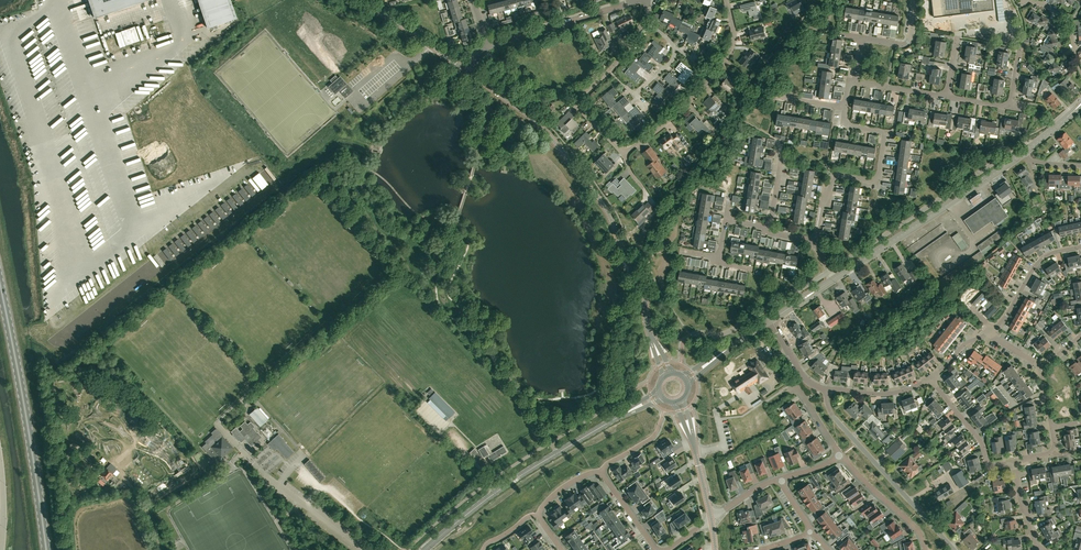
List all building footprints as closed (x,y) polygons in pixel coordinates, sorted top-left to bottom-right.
[(95,18),(147,0),(89,0),(95,18)] [(237,18),(231,0),(198,0),(208,28),(237,18)] [(448,2),(450,9),(459,6),(457,0),(455,0),(448,2)] [(510,9),(508,0),(506,0),(501,1),(504,10),(510,9)] [(515,0),(508,0),(510,9),(517,7),(515,0)] [(804,8),(801,2),(798,3),(797,2),(796,3),(794,0),(793,0),(786,4),(789,9),(791,7),(795,14),(804,8)] [(942,16),(994,10),(993,0),(940,0),(942,16)] [(497,12),(504,10),(501,1),(495,3),(497,12)] [(760,14),(758,14),(755,1),(740,5),(741,10),(746,9),(746,11),(748,11),(750,17),(753,16),(754,19),(761,18),(760,14)] [(490,14),(497,12),(495,3),(488,5),(490,14)] [(707,5),(703,15),(711,18),(713,19),(717,9),(710,6),(707,5)] [(459,6),(450,9),(452,16),(461,13),(459,6)] [(852,18),(853,8),(846,7),(845,17),(852,18)] [(858,19),(860,9),(853,8),(852,18),(858,19)] [(865,20),(871,21),(873,12),(873,9),(867,8),(866,11),(865,20)] [(664,9),(660,19),(663,21),(666,22),(665,24),(669,26),(670,23),(673,17),(674,13),(664,9)] [(865,20),(866,11),(860,9),(858,19),(865,20)] [(878,23),(879,13),(873,12),(871,21),(878,23)] [(463,20),(463,19),(461,13),(452,16),(454,22),(463,20)] [(879,13),(878,23),(884,24),(886,14),(879,13)] [(1037,23),(1041,17),(1033,13),(1028,20),(1036,25),(1037,23)] [(886,14),(884,24),(891,25),(892,15),(886,14)] [(899,16),(892,15),(891,25),(890,29),(892,29),(897,30),(899,16)] [(1052,22),(1049,20),(1050,20),(1042,15),(1041,17),(1037,23),(1044,27),(1044,28),(1047,30),(1047,29),(1052,22)] [(624,18),(616,21),(620,29),(623,27),(623,26),(633,21),(630,16),(624,19),(624,18)] [(673,17),(670,23),(674,24),(672,28),(678,31),(681,23),(682,21),(675,18),(673,17)] [(458,25),(459,28),(467,25),(465,18),(463,19),(463,20),(454,22),(455,25),(458,25)] [(711,18),(706,28),(714,31),(716,32),(718,33),(720,27),(719,26),(721,22),(713,19),(711,18)] [(678,31),(677,33),(684,36),(685,33),(689,34),(690,31),(691,28),(692,26),(692,25),(682,21),(681,23),(678,31)] [(1055,23),(1052,21),(1052,22),(1047,29),(1050,31),(1047,35),(1051,37),(1055,39),(1060,32),(1053,27),(1055,23)] [(610,32),(615,29),(612,23),(607,26),(610,32)] [(461,35),(469,32),(467,25),(459,28),(461,35)] [(700,35),(699,36),(709,41),(714,31),(706,28),(704,27),(700,35)] [(752,40),(766,37),(763,27),(749,30),(752,40)] [(601,35),(594,38),(600,51),(609,47),(606,41),(610,39),(605,28),(599,31),(601,35)] [(687,38),(686,41),(690,42),(696,45),(699,36),(700,35),(694,32),(690,31),(689,34),(687,38)] [(472,39),(469,32),(461,35),(463,42),(470,40),(472,39)] [(1059,42),(1055,39),(1051,37),(1047,44),(1043,42),(1041,45),(1049,50),(1051,51),(1052,48),(1054,49),(1059,42)] [(832,46),(842,47),(843,40),(833,39),(832,46)] [(648,53),(652,57),(660,63),(666,55),(662,52),(661,54),(659,53),(663,47),(654,40),(652,43),(654,45),(648,53)] [(936,41),(935,48),(945,50),(946,42),(936,41)] [(973,42),(972,47),(967,46),(966,53),(976,55),(977,47),(977,46),(984,47),(985,44),(973,42)] [(993,45),(993,49),(999,50),(999,51),(998,58),(1008,60),(1009,53),(1004,52),(1002,52),(1003,47),(993,45)] [(1053,62),(1056,58),(1048,52),(1049,50),(1041,45),(1039,48),(1041,48),(1039,51),(1043,54),(1043,55),(1046,57),(1044,61),(1051,65),(1053,62)] [(944,57),(945,50),(935,48),(934,55),(944,57)] [(749,53),(747,51),(739,62),(746,68),(755,57),(756,58),(759,55),(752,50),(749,53)] [(652,57),(648,53),(645,52),(637,63),(636,63),(641,67),(649,73),(653,66),(648,62),(652,57)] [(966,53),(964,60),(968,61),(968,63),(969,64),(969,68),(980,69),(984,70),(984,67),(975,65),(975,62),(976,55),(966,53)] [(998,58),(997,66),(1007,67),(1008,60),(998,58)] [(830,59),(829,65),(839,67),(840,60),(830,59)] [(636,63),(637,63),(634,61),(625,73),(637,83),(642,77),(636,72),(641,67),(636,63)] [(681,73),(677,78),(682,82),(684,84),(693,72),(681,62),(676,69),(681,73)] [(1051,65),(1048,70),(1056,74),(1057,72),(1059,73),(1060,73),(1062,76),(1067,73),(1065,70),(1066,69),(1066,64),(1063,62),(1060,66),(1053,62),(1051,65)] [(910,72),(911,65),(901,63),(900,70),(910,72)] [(942,70),(932,68),(931,75),(941,77),(942,70)] [(967,71),(966,74),(962,73),(961,80),(971,82),(972,75),(973,75),(973,72),(980,73),(980,69),(969,68),(968,71),(967,71)] [(910,72),(900,70),(898,77),(908,79),(910,72)] [(823,71),(822,78),(832,79),(833,72),(823,71)] [(672,94),(682,82),(677,78),(670,72),(664,79),(669,83),(666,88),(665,88),(670,92),(672,94)] [(728,77),(722,85),(730,90),(734,85),(736,87),(742,80),(737,77),(736,79),(729,74),(727,77),(728,77)] [(345,98),(353,91),(346,83),(346,84),(340,77),(338,79),(335,75),(330,80),(333,84),(331,85),(337,91),(339,90),(345,98)] [(940,84),(941,77),(931,75),(929,82),(940,84)] [(1026,78),(1024,86),(1033,88),(1034,82),(1037,83),(1038,77),(1032,76),(1031,79),(1026,78)] [(995,79),(993,86),(1003,87),(1005,80),(995,79)] [(1041,93),(1046,87),(1049,85),(1043,79),(1039,91),(1041,93)] [(1070,85),(1065,79),(1060,85),(1065,90),(1067,89),(1073,95),(1078,90),(1072,83),(1070,85)] [(971,82),(961,80),(960,88),(970,89),(971,82)] [(665,88),(666,88),(658,82),(652,89),(658,94),(654,98),(661,103),(670,92),(665,88)] [(1002,95),(1003,87),(993,86),(992,93),(1002,95)] [(1032,93),(1033,88),(1024,86),(1023,94),(1028,95),(1028,98),(1034,100),(1035,94),(1032,93)] [(617,103),(613,98),(618,93),(613,87),(601,97),(610,108),(612,107),(612,106),(617,103)] [(817,90),(816,97),(819,97),(821,98),(826,98),(829,99),(830,92),(820,91),(817,90)] [(1052,94),(1045,100),(1048,104),(1050,102),(1055,108),(1061,103),(1052,94)] [(612,106),(612,107),(622,118),(624,116),(628,112),(624,107),(629,102),(624,96),(617,103),(612,106)] [(711,116),(714,113),(716,115),(722,109),(725,112),(728,109),(719,100),(716,103),(710,96),(704,103),(710,109),(707,112),(711,116)] [(853,109),(860,110),(862,100),(855,99),(853,109)] [(860,110),(867,111),(869,102),(862,100),(860,110)] [(867,111),(873,113),(875,103),(869,102),(867,111)] [(873,113),(880,114),(882,104),(875,103),(873,113)] [(880,114),(886,115),(888,105),(882,104),(880,114)] [(895,106),(888,105),(886,115),(893,116),(895,106)] [(624,116),(622,118),(626,123),(629,122),(634,128),(640,122),(636,117),(641,112),(636,106),(628,112),(624,116)] [(916,122),(916,119),(918,110),(910,109),(909,113),(905,112),(903,123),(909,124),(909,121),(916,122)] [(777,124),(776,126),(783,127),(783,125),(785,115),(786,111),(784,111),(782,110),(781,115),(778,114),(777,124)] [(924,127),(924,124),(926,125),(928,116),(924,116),(925,111),(918,110),(916,119),(921,120),(921,124),(922,124),(921,126),(924,127)] [(571,119),(574,116),(569,111),(556,124),(564,132),(565,132),(569,128),(573,132),(574,132),(578,128),(578,126),(571,119)] [(709,134),(712,131),(701,120),(700,121),(693,113),(685,121),(688,125),(687,127),(690,131),(694,127),(698,131),(702,127),(709,134)] [(940,125),(941,114),(935,113),(934,117),(930,117),(929,126),(933,126),(933,124),(940,125)] [(941,114),(940,125),(946,126),(946,129),(950,129),(952,120),(948,119),(948,115),(941,114)] [(785,115),(783,125),(790,126),(791,116),(785,115)] [(791,116),(790,126),(797,127),(798,118),(791,116)] [(963,129),(965,118),(959,117),(958,121),(954,120),(952,130),(956,130),(957,128),(963,129)] [(1005,128),(1012,129),(1012,125),(1011,125),(1012,119),(1007,119),(1008,117),(1006,117),(1005,121),(1002,120),(1000,130),(1005,131),(1005,128)] [(798,118),(797,127),(803,128),(805,119),(798,118)] [(965,118),(963,129),(964,129),(963,132),(974,133),(975,124),(971,123),(972,119),(965,118)] [(1012,118),(1012,119),(1011,125),(1012,125),(1012,129),(1011,132),(1016,132),(1017,132),(1017,130),(1018,131),(1019,126),(1022,126),(1023,120),(1019,119),(1019,120),(1014,120),(1014,118),(1012,118)] [(805,119),(803,128),(810,130),(811,120),(805,119)] [(27,120),(15,129),(24,142),(37,133),(27,120)] [(811,120),(810,130),(816,131),(818,121),(811,120)] [(816,131),(816,134),(822,135),(823,132),(824,122),(818,121),(816,131)] [(975,132),(987,134),(989,122),(982,121),(981,125),(976,124),(975,132)] [(823,132),(822,135),(829,136),(829,133),(831,123),(824,122),(823,132)] [(998,136),(998,135),(999,128),(996,127),(997,123),(989,122),(987,134),(987,135),(990,136),(990,134),(998,136)] [(592,142),(588,138),(590,136),(586,131),(574,143),(579,148),(584,142),(593,151),(599,145),(594,140),(592,142)] [(1065,132),(1057,139),(1066,149),(1063,151),(1063,150),(1059,153),(1064,159),(1068,156),(1066,153),(1071,149),(1069,147),(1074,142),(1065,132)] [(684,146),(680,141),(680,140),(675,133),(672,136),(670,133),(659,141),(666,149),(673,144),(678,151),(684,146)] [(689,144),(681,134),(680,135),(684,140),(682,141),(686,146),(689,144)] [(752,144),(762,146),(763,139),(754,137),(752,144)] [(902,140),(901,147),(911,148),(913,148),(914,141),(912,141),(902,140)] [(841,152),(843,142),(836,141),(835,151),(841,152)] [(849,144),(843,142),(841,152),(848,153),(849,144)] [(751,150),(764,152),(764,149),(762,148),(762,146),(752,144),(751,143),(751,144),(750,144),(749,149),(750,150),(751,150)] [(854,154),(856,145),(849,144),(848,153),(854,154)] [(862,146),(856,145),(854,154),(861,156),(862,146)] [(861,156),(867,157),(869,147),(862,146),(861,156)] [(874,158),(876,148),(869,147),(867,157),(874,158)] [(667,172),(656,159),(658,157),(650,148),(643,153),(651,163),(647,166),(658,179),(663,175),(665,178),(668,175),(666,173),(667,172)] [(751,150),(750,157),(760,158),(761,152),(764,152),(751,150)] [(899,160),(909,161),(910,154),(900,153),(899,160)] [(613,165),(603,155),(596,162),(605,172),(613,165)] [(749,164),(759,165),(760,158),(750,157),(749,164)] [(898,166),(908,168),(909,161),(899,160),(898,166)] [(1033,183),(1028,175),(1030,174),(1025,167),(1017,172),(1022,179),(1021,180),(1027,187),(1033,183)] [(805,169),(804,176),(814,178),(815,171),(805,169)] [(748,178),(751,178),(760,180),(762,173),(752,171),(749,171),(748,178)] [(894,179),(896,179),(906,181),(907,174),(897,173),(894,172),(894,179)] [(1045,184),(1045,186),(1049,186),(1055,186),(1055,184),(1055,175),(1049,175),(1049,179),(1049,184),(1045,184)] [(1055,175),(1055,184),(1059,184),(1059,189),(1065,189),(1065,182),(1065,181),(1061,181),(1061,175),(1055,175)] [(813,184),(814,178),(804,176),(803,183),(813,184)] [(1065,182),(1065,189),(1071,189),(1071,185),(1074,185),(1074,176),(1068,176),(1068,182),(1065,182)] [(624,178),(619,183),(622,185),(618,189),(613,184),(608,189),(612,193),(613,192),(618,196),(621,193),(626,198),(631,194),(632,195),(636,191),(624,178)] [(751,178),(750,185),(759,186),(760,180),(751,178)] [(1013,190),(1011,186),(1006,180),(1001,183),(1003,185),(996,190),(1002,197),(999,200),(1003,205),(1009,201),(1006,196),(1009,194),(1009,193),(1013,190)] [(812,191),(813,184),(803,183),(802,189),(812,191)] [(248,184),(244,187),(252,197),(255,194),(248,184)] [(748,191),(758,193),(759,186),(750,185),(748,191)] [(851,186),(849,193),(859,194),(860,187),(851,186)] [(905,187),(895,186),(894,193),(904,194),(905,187)] [(242,189),(238,192),(246,201),(250,198),(242,189)] [(812,191),(802,189),(801,196),(808,197),(811,198),(812,191)] [(746,191),(745,197),(757,199),(758,193),(748,191),(746,191)] [(236,193),(233,196),(240,206),(244,203),(236,193)] [(700,193),(698,199),(702,200),(712,202),(714,202),(715,195),(713,195),(703,193),(700,193)] [(859,194),(849,193),(848,199),(858,201),(859,194)] [(970,199),(973,204),(975,206),(984,200),(979,194),(970,199)] [(798,195),(797,202),(807,204),(808,197),(801,196),(798,195)] [(1037,204),(1041,201),(1038,196),(1033,199),(1037,204)] [(744,204),(756,206),(757,199),(745,197),(744,204)] [(230,198),(227,201),(234,210),(238,207),(230,198)] [(996,198),(964,220),(974,234),(992,221),(995,225),(1009,216),(996,198)] [(858,201),(848,199),(847,206),(857,207),(858,201)] [(702,200),(701,207),(710,208),(712,202),(702,200)] [(225,202),(221,205),(229,215),(232,212),(225,202)] [(805,210),(807,204),(797,202),(796,209),(805,210)] [(649,203),(645,206),(643,203),(638,208),(639,209),(632,216),(639,222),(650,211),(651,212),(654,209),(649,203)] [(745,211),(755,213),(756,206),(744,204),(743,211),(745,211)] [(857,207),(847,206),(846,212),(853,214),(856,214),(857,207)] [(219,207),(215,210),(223,219),(227,216),(219,207)] [(701,207),(699,213),(709,215),(710,208),(701,207)] [(804,217),(805,210),(796,209),(795,215),(804,217)] [(213,211),(209,214),(217,224),(221,221),(213,211)] [(842,218),(852,220),(853,214),(846,212),(843,212),(842,218)] [(699,213),(698,220),(708,221),(709,215),(699,213)] [(807,217),(804,217),(795,215),(794,222),(803,224),(804,221),(806,221),(807,220),(807,217)] [(207,216),(204,219),(211,228),(215,225),(207,216)] [(841,225),(851,226),(852,220),(842,218),(841,225)] [(1071,224),(1073,234),(1079,232),(1077,223),(1074,224),(1073,219),(1070,219),(1071,224)] [(202,220),(198,223),(206,233),(209,230),(202,220)] [(698,220),(697,226),(707,228),(708,221),(698,220)] [(1065,226),(1067,235),(1073,234),(1071,224),(1068,225),(1067,220),(1064,220),(1065,226)] [(1067,235),(1065,226),(1062,226),(1060,221),(1054,223),(1056,229),(1059,229),(1061,236),(1067,235)] [(196,225),(192,228),(200,237),(203,234),(196,225)] [(840,231),(850,233),(851,226),(841,225),(840,231)] [(694,226),(693,232),(696,232),(696,233),(706,234),(707,228),(697,226),(694,226)] [(190,229),(186,232),(194,242),(198,239),(190,229)] [(850,233),(840,231),(839,238),(849,240),(850,233)] [(981,251),(1003,236),(999,231),(977,246),(981,251),(941,279),(925,256),(951,237),(947,232),(915,255),(939,289),(985,256),(981,251)] [(1046,234),(1051,242),(1056,239),(1051,231),(1046,234)] [(963,250),(969,246),(960,232),(954,236),(963,250)] [(696,233),(695,239),(705,241),(706,234),(696,233)] [(184,234),(181,237),(188,246),(192,243),(184,234)] [(1041,237),(1046,245),(1051,242),(1046,234),(1041,237)] [(1036,240),(1041,248),(1046,245),(1041,237),(1036,240)] [(178,238),(175,241),(182,251),(186,248),(178,238)] [(693,239),(692,244),(693,246),(694,246),(704,248),(705,241),(695,239),(693,239)] [(1031,242),(1036,250),(1041,248),(1036,240),(1031,242)] [(733,241),(731,251),(738,252),(740,243),(733,241)] [(1026,256),(1031,253),(1026,245),(1024,241),(1022,242),(1024,246),(1021,248),(1022,248),(1023,251),(1026,256)] [(1026,245),(1031,253),(1036,250),(1031,242),(1026,245)] [(173,243),(169,246),(177,255),(180,253),(173,243)] [(740,243),(738,252),(744,254),(746,244),(740,243)] [(746,244),(744,254),(750,255),(751,255),(752,245),(746,244)] [(750,255),(750,258),(756,259),(757,256),(759,249),(758,249),(759,246),(752,245),(751,255),(750,255)] [(791,255),(789,265),(796,266),(798,256),(794,255),(795,251),(799,252),(799,248),(791,246),(790,250),(792,250),(791,255)] [(167,247),(163,250),(171,260),(175,257),(167,247)] [(756,259),(756,261),(763,263),(765,250),(759,249),(757,256),(756,259)] [(785,254),(783,264),(789,265),(791,255),(792,250),(790,250),(788,249),(788,250),(787,254),(785,254)] [(765,250),(763,263),(769,264),(770,261),(771,251),(765,250)] [(771,251),(770,261),(776,262),(778,252),(771,251)] [(778,252),(776,262),(783,264),(785,254),(778,252)] [(1011,259),(1020,263),(1022,258),(1014,254),(1011,259)] [(1066,270),(1067,272),(1074,271),(1073,268),(1076,267),(1074,256),(1068,258),(1069,265),(1065,266),(1066,270)] [(1008,264),(1017,268),(1020,263),(1011,259),(1008,264)] [(1057,262),(1051,266),(1057,274),(1062,271),(1057,262)] [(911,276),(914,280),(917,277),(913,270),(908,273),(902,264),(895,269),(903,281),(911,276)] [(1006,269),(1014,273),(1017,268),(1008,264),(1006,269)] [(1052,278),(1057,274),(1051,266),(1046,269),(1052,278)] [(1004,274),(1012,278),(1014,273),(1006,269),(1003,273),(1004,274)] [(678,281),(685,282),(687,272),(680,271),(678,281)] [(685,282),(692,283),(694,274),(687,272),(685,282)] [(1004,274),(1003,273),(1000,279),(1009,283),(1012,278),(1004,274)] [(692,283),(698,285),(700,275),(694,274),(692,283)] [(890,284),(893,288),(895,291),(901,287),(899,284),(895,279),(892,281),(888,274),(881,278),(886,286),(890,284)] [(698,285),(705,286),(706,279),(707,276),(700,275),(698,285)] [(1049,285),(1051,283),(1049,281),(1046,278),(1044,282),(1037,278),(1034,284),(1043,289),(1046,284),(1049,285)] [(713,280),(706,279),(705,286),(704,288),(711,290),(713,280)] [(1009,283),(1000,279),(998,284),(1006,288),(1009,283)] [(1080,288),(1080,281),(1077,282),(1076,279),(1069,280),(1070,284),(1073,283),(1075,289),(1080,288)] [(718,291),(719,281),(713,280),(711,290),(718,291)] [(882,296),(886,293),(881,284),(877,286),(874,280),(867,285),(873,295),(879,291),(882,296)] [(726,282),(719,281),(718,291),(724,292),(726,282)] [(731,293),(732,283),(726,282),(724,292),(731,293)] [(739,284),(732,283),(731,293),(737,294),(739,284)] [(739,284),(737,294),(744,295),(746,285),(739,284)] [(1043,289),(1034,284),(1031,289),(1038,293),(1036,296),(1042,299),(1044,296),(1040,294),(1043,289)] [(965,300),(977,289),(973,285),(961,297),(965,300)] [(864,297),(867,302),(869,305),(874,301),(872,298),(868,292),(865,294),(860,287),(852,291),(858,301),(864,297)] [(852,310),(858,306),(853,298),(850,300),(844,292),(837,297),(843,306),(848,303),(852,310)] [(984,293),(980,296),(970,306),(973,309),(986,296),(984,293)] [(1080,300),(1080,294),(1076,295),(1077,300),(1071,301),(1071,305),(1079,303),(1078,300),(1080,300)] [(1023,303),(1032,307),(1035,303),(1026,298),(1023,303)] [(1021,308),(1029,312),(1032,307),(1023,303),(1021,308)] [(990,305),(981,315),(986,321),(996,310),(990,305)] [(1080,314),(1080,308),(1079,305),(1072,306),(1072,309),(1077,308),(1078,315),(1080,314)] [(827,317),(822,309),(823,308),(821,306),(820,307),(820,306),(814,311),(821,321),(811,328),(814,332),(824,324),(822,320),(827,317)] [(1029,312),(1021,308),(1018,313),(1026,317),(1029,312)] [(1059,318),(1062,316),(1056,309),(1053,311),(1059,318)] [(1026,317),(1018,313),(1015,318),(1023,322),(1026,317)] [(835,324),(842,319),(839,314),(832,319),(835,324)] [(941,351),(943,352),(965,324),(963,323),(965,321),(960,317),(958,319),(956,317),(934,345),(936,347),(934,349),(939,353),(941,351)] [(1012,322),(1021,327),(1023,322),(1015,318),(1012,322)] [(1054,321),(1063,332),(1068,328),(1062,320),(1060,322),(1057,318),(1054,320),(1054,321)] [(1055,326),(1052,328),(1059,335),(1063,332),(1054,321),(1052,323),(1055,326)] [(1021,327),(1012,322),(1010,327),(1018,332),(1021,327)] [(805,337),(810,334),(804,327),(801,329),(797,323),(795,324),(792,326),(789,328),(792,332),(793,334),(794,334),(796,337),(802,333),(805,337)] [(1059,335),(1052,328),(1050,330),(1047,326),(1045,328),(1047,331),(1054,339),(1059,335)] [(802,351),(811,346),(810,343),(813,341),(811,339),(809,335),(803,339),(804,342),(799,345),(802,351)] [(1045,337),(1043,339),(1041,336),(1038,338),(1039,339),(1047,349),(1051,345),(1045,337)] [(1038,352),(1040,350),(1042,352),(1047,349),(1039,339),(1037,341),(1032,345),(1038,352)] [(812,359),(818,354),(820,353),(817,348),(816,348),(813,349),(811,346),(802,351),(805,357),(809,355),(810,355),(812,359)] [(922,351),(926,356),(932,363),(935,361),(936,362),(937,362),(939,361),(937,359),(931,351),(928,354),(925,349),(922,351)] [(973,363),(980,354),(974,351),(968,360),(973,363)] [(818,354),(812,359),(811,359),(811,360),(811,359),(815,362),(811,367),(816,371),(823,363),(820,360),(821,359),(821,357),(818,354)] [(933,365),(932,363),(926,356),(923,358),(920,354),(917,355),(921,360),(927,367),(930,365),(931,366),(932,366),(933,365)] [(985,358),(980,354),(973,363),(978,367),(980,365),(985,358)] [(985,368),(992,359),(986,355),(985,358),(980,365),(985,368)] [(928,369),(927,367),(921,360),(918,362),(914,358),(912,359),(915,364),(921,372),(925,369),(925,370),(927,370),(928,369)] [(997,363),(992,359),(985,368),(990,372),(997,363)] [(757,360),(748,366),(752,371),(742,378),(741,376),(731,382),(732,383),(730,384),(733,387),(734,387),(738,393),(745,389),(749,394),(753,392),(749,387),(758,381),(760,384),(769,378),(757,360)] [(1079,361),(1077,363),(1076,362),(1075,362),(1074,360),(1071,362),(1073,364),(1070,367),(1077,375),(1080,372),(1080,363),(1079,361)] [(905,368),(909,377),(913,376),(913,377),(915,376),(915,377),(916,376),(915,375),(915,374),(912,365),(908,367),(906,362),(903,363),(905,368)] [(829,376),(829,374),(833,364),(829,363),(827,363),(826,365),(823,363),(816,371),(821,375),(824,372),(825,372),(826,372),(829,374),(828,375),(829,376)] [(996,376),(1002,367),(997,363),(990,372),(996,376)] [(841,381),(842,371),(838,370),(838,368),(837,366),(833,364),(829,374),(835,375),(834,381),(841,381)] [(899,371),(903,380),(907,378),(907,380),(908,379),(909,380),(910,379),(909,377),(905,368),(902,369),(900,364),(897,365),(899,371)] [(861,382),(861,372),(858,371),(858,366),(852,365),(852,367),(851,372),(855,372),(854,381),(858,381),(858,383),(859,383),(861,384),(861,382)] [(1011,365),(1005,371),(1004,370),(1002,372),(1005,376),(1004,377),(1005,378),(1016,369),(1015,367),(1014,368),(1011,365)] [(851,372),(852,367),(846,367),(845,371),(842,371),(841,381),(847,382),(848,376),(851,376),(851,372)] [(903,380),(899,371),(896,372),(894,367),(888,369),(890,376),(894,374),(897,382),(901,381),(901,382),(902,382),(903,382),(904,382),(903,380)] [(881,383),(881,373),(877,373),(876,368),(870,368),(871,375),(874,375),(875,384),(879,383),(879,385),(880,385),(882,385),(881,383)] [(949,386),(957,379),(955,376),(957,374),(957,372),(955,369),(949,373),(952,376),(946,380),(948,383),(947,384),(949,386)] [(1012,381),(1019,375),(1017,372),(1018,371),(1016,369),(1005,378),(1006,379),(1008,378),(1009,378),(1012,381)] [(1012,387),(1024,379),(1022,376),(1021,377),(1019,375),(1012,381),(1014,383),(1010,386),(1011,388),(1012,387)] [(957,379),(949,386),(950,387),(951,387),(953,390),(959,385),(961,388),(966,384),(963,379),(960,382),(957,379)] [(1019,390),(1026,384),(1024,382),(1025,381),(1024,379),(1012,387),(1013,389),(1016,388),(1017,387),(1019,390)] [(970,390),(977,385),(974,382),(968,386),(970,390)] [(1028,387),(1026,384),(1019,390),(1021,392),(1014,398),(1015,400),(1019,397),(1031,388),(1029,386),(1028,387)] [(1026,399),(1034,394),(1032,391),(1033,390),(1031,388),(1019,397),(1020,399),(1022,398),(1024,400),(1026,399)] [(435,392),(429,398),(430,399),(447,416),(449,418),(455,412),(435,392)] [(961,404),(970,398),(965,392),(957,398),(960,401),(959,402),(961,404)] [(980,402),(986,397),(984,394),(978,399),(980,402)] [(911,409),(912,410),(913,411),(918,409),(917,407),(921,406),(918,400),(915,401),(913,397),(908,399),(911,409)] [(933,411),(940,404),(935,399),(933,401),(929,398),(926,401),(926,402),(927,403),(924,405),(927,407),(928,406),(933,411)] [(966,410),(974,404),(970,398),(961,404),(963,407),(964,406),(966,410)] [(912,410),(911,409),(908,399),(902,401),(904,405),(901,406),(904,415),(906,414),(907,413),(907,412),(912,410)] [(784,410),(788,415),(799,408),(797,406),(798,406),(796,403),(795,403),(795,402),(789,406),(787,403),(781,407),(783,410),(784,410)] [(865,404),(862,407),(861,408),(854,402),(846,410),(855,419),(861,413),(867,419),(873,412),(865,404)] [(882,403),(882,405),(879,405),(879,418),(886,417),(885,414),(889,414),(888,403),(882,403)] [(894,403),(888,403),(889,414),(894,413),(895,419),(898,418),(898,410),(894,410),(894,403)] [(1026,413),(1035,412),(1034,406),(1026,407),(1026,403),(1020,406),(1021,411),(1025,410),(1026,413)] [(941,412),(944,409),(940,404),(933,411),(937,416),(936,417),(938,419),(943,414),(941,412)] [(975,422),(983,416),(981,413),(984,410),(980,405),(975,410),(977,412),(971,417),(975,422)] [(257,407),(249,414),(260,427),(268,419),(257,407)] [(800,410),(799,408),(788,415),(791,421),(793,424),(798,421),(799,420),(797,417),(802,414),(802,413),(803,412),(801,409),(800,410)] [(983,426),(986,424),(988,426),(998,418),(994,413),(990,415),(985,419),(983,416),(975,422),(979,427),(980,427),(981,427),(983,425),(983,426)] [(877,425),(881,421),(873,414),(865,422),(868,426),(869,425),(872,428),(869,431),(876,439),(880,436),(882,439),(882,438),(884,440),(883,441),(886,445),(894,437),(891,434),(888,431),(885,431),(884,432),(877,425)] [(1025,429),(1032,428),(1035,427),(1034,424),(1037,423),(1036,417),(1027,419),(1027,422),(1023,423),(1025,429)] [(938,421),(934,424),(939,430),(943,427),(945,430),(953,424),(949,418),(945,421),(942,418),(938,421)] [(794,428),(798,433),(809,426),(808,424),(808,423),(806,421),(805,420),(800,424),(798,421),(793,424),(792,425),(794,428)] [(248,424),(245,421),(240,426),(243,429),(240,431),(236,427),(231,432),(241,443),(246,438),(245,436),(247,434),(251,438),(247,441),(251,446),(254,444),(257,447),(262,442),(259,439),(262,437),(258,432),(257,432),(254,428),(255,426),(251,421),(248,424)] [(947,433),(943,435),(946,439),(944,440),(946,443),(947,442),(948,441),(951,439),(949,435),(957,429),(953,424),(945,430),(947,433)] [(810,428),(809,426),(798,433),(802,439),(801,439),(803,442),(809,438),(807,435),(813,431),(812,431),(813,430),(811,427),(810,428)] [(222,435),(222,436),(216,429),(211,433),(213,434),(205,441),(206,443),(202,447),(213,459),(217,455),(221,459),(233,448),(222,435)] [(1040,437),(1039,431),(1029,433),(1028,429),(1023,430),(1024,434),(1025,433),(1026,439),(1030,439),(1040,437)] [(1065,439),(1063,439),(1064,441),(1075,439),(1074,436),(1078,436),(1077,429),(1074,429),(1066,431),(1067,434),(1064,435),(1065,439)] [(279,434),(268,444),(274,451),(277,449),(286,459),(294,452),(285,441),(279,434)] [(1006,440),(1008,451),(1015,450),(1014,445),(1018,444),(1016,434),(1004,436),(1005,440),(1006,440)] [(951,439),(948,441),(953,446),(956,444),(958,447),(966,441),(962,435),(954,441),(952,438),(951,439)] [(810,450),(821,443),(819,441),(820,441),(818,438),(817,438),(817,437),(811,441),(809,438),(803,442),(805,445),(806,445),(810,450)] [(1000,445),(1004,444),(1002,437),(995,438),(996,442),(992,443),(994,453),(1001,452),(1000,445)] [(1041,443),(1040,437),(1030,439),(1031,442),(1026,443),(1027,449),(1034,447),(1037,447),(1037,444),(1041,443)] [(1075,439),(1064,441),(1064,444),(1066,444),(1066,447),(1069,447),(1070,451),(1078,449),(1077,445),(1079,445),(1078,439),(1075,439)] [(662,450),(659,452),(663,457),(669,453),(667,450),(673,446),(669,440),(666,442),(664,440),(661,442),(662,444),(659,446),(662,450)] [(901,451),(906,446),(900,440),(897,443),(896,442),(889,448),(893,453),(891,455),(896,460),(903,454),(901,451)] [(961,450),(958,453),(962,458),(969,453),(967,450),(971,447),(966,441),(958,447),(961,450)] [(822,445),(821,443),(810,450),(813,456),(815,459),(821,455),(819,452),(824,449),(824,448),(825,447),(823,444),(822,445)] [(478,449),(484,458),(489,454),(484,446),(478,449)] [(503,446),(487,456),(491,462),(506,452),(503,446)] [(779,446),(774,448),(777,454),(769,457),(775,469),(784,465),(780,456),(783,455),(779,446)] [(796,449),(794,450),(793,449),(785,453),(790,464),(792,465),(794,464),(795,462),(798,461),(796,457),(799,456),(796,449)] [(917,460),(923,454),(920,451),(914,456),(917,460)] [(486,461),(478,453),(473,457),(481,465),(486,461)] [(637,456),(630,460),(633,465),(631,467),(634,471),(636,469),(635,467),(645,461),(643,458),(644,457),(641,453),(637,455),(637,456)] [(128,470),(136,460),(128,454),(121,464),(128,470)] [(970,466),(980,463),(978,457),(971,459),(969,454),(964,459),(965,464),(969,463),(970,466)] [(765,466),(768,464),(764,457),(759,459),(760,462),(756,464),(760,475),(767,472),(765,466)] [(667,462),(665,458),(656,464),(659,468),(661,466),(665,472),(677,465),(673,458),(667,462)] [(913,475),(915,474),(916,474),(919,471),(917,469),(918,467),(910,458),(901,466),(909,475),(911,478),(914,476),(913,475)] [(310,460),(305,464),(320,482),(325,477),(310,460)] [(953,467),(949,461),(942,466),(946,472),(953,467)] [(753,470),(750,463),(746,464),(747,467),(740,470),(745,482),(747,481),(747,482),(751,481),(751,479),(752,479),(749,472),(753,470)] [(975,473),(975,471),(982,469),(980,463),(970,466),(970,469),(968,469),(970,473),(972,474),(975,473)] [(1064,465),(1067,479),(1069,478),(1069,474),(1074,473),(1074,470),(1071,470),(1070,464),(1064,465)] [(1061,479),(1063,478),(1065,486),(1068,486),(1067,479),(1064,465),(1059,466),(1060,476),(1061,479)] [(620,481),(626,476),(627,477),(632,473),(628,467),(624,470),(624,469),(623,469),(622,470),(619,466),(613,471),(616,475),(615,476),(617,479),(618,478),(620,481)] [(1060,476),(1059,466),(1050,468),(1052,482),(1058,481),(1057,476),(1060,476)] [(1038,469),(1040,478),(1046,477),(1047,482),(1051,481),(1049,473),(1046,473),(1045,467),(1038,469)] [(830,479),(832,482),(842,475),(841,472),(839,468),(831,473),(830,471),(824,475),(828,480),(830,479)] [(108,480),(113,474),(106,469),(101,475),(106,480),(107,479),(108,480)] [(943,469),(934,473),(936,478),(946,474),(943,469)] [(1040,478),(1038,469),(1032,470),(1033,476),(1029,476),(1031,484),(1037,483),(1036,479),(1040,478)] [(736,481),(739,480),(735,470),(729,472),(731,478),(727,480),(731,490),(738,487),(736,481)] [(960,488),(969,482),(962,470),(952,475),(960,488)] [(977,482),(984,477),(981,473),(974,478),(977,482)] [(844,477),(842,475),(832,482),(834,485),(832,486),(836,492),(845,486),(843,483),(847,480),(845,477),(844,477)] [(661,482),(663,486),(667,483),(671,489),(681,482),(680,479),(681,479),(679,476),(678,476),(677,476),(669,481),(667,478),(661,482)] [(990,486),(994,485),(995,493),(1003,492),(1002,488),(1006,488),(1004,481),(1000,481),(999,478),(986,480),(987,484),(989,483),(990,486)] [(628,494),(631,498),(643,489),(637,480),(631,484),(633,487),(628,491),(629,493),(628,494)] [(599,484),(595,487),(593,483),(588,487),(587,487),(594,497),(595,498),(598,496),(600,498),(606,494),(599,484)] [(803,496),(813,489),(814,488),(810,483),(799,490),(803,496)] [(939,500),(954,492),(950,484),(935,493),(939,500)] [(966,497),(978,488),(974,484),(963,493),(966,497)] [(1070,487),(1071,487),(1079,495),(1080,500),(1080,485),(1070,487)] [(581,490),(584,494),(581,496),(583,498),(586,503),(588,505),(593,501),(591,499),(594,497),(587,487),(588,487),(587,486),(581,490)] [(847,488),(841,492),(844,498),(847,496),(850,500),(851,499),(860,493),(856,487),(853,489),(849,492),(847,488)] [(650,498),(643,489),(631,498),(634,501),(635,500),(636,503),(642,499),(644,502),(650,498)] [(806,501),(815,495),(816,494),(813,489),(803,496),(802,496),(806,501)] [(853,503),(851,505),(854,510),(861,506),(864,504),(862,500),(865,498),(861,492),(860,493),(851,499),(853,503)] [(573,493),(569,496),(577,506),(580,504),(581,506),(586,503),(583,498),(581,496),(580,494),(577,496),(575,493),(574,494),(573,493)] [(684,496),(682,493),(681,494),(681,493),(676,497),(674,493),(667,497),(674,507),(685,499),(683,497),(684,496)] [(771,499),(772,499),(770,495),(769,495),(769,494),(757,500),(760,506),(755,509),(757,517),(764,513),(761,507),(772,502),(771,499)] [(818,500),(815,495),(806,501),(808,506),(809,505),(810,506),(818,500)] [(1050,501),(1049,495),(1038,497),(1039,500),(1036,501),(1037,507),(1046,506),(1046,502),(1050,501)] [(573,508),(577,506),(569,496),(565,499),(566,500),(564,501),(567,504),(564,506),(567,509),(570,514),(575,511),(573,508)] [(1004,509),(1011,508),(1010,499),(1002,501),(1001,497),(993,498),(993,503),(997,502),(999,515),(1005,514),(1004,509)] [(818,500),(810,506),(813,511),(819,508),(820,510),(826,507),(824,504),(823,505),(819,499),(818,500)] [(651,504),(653,503),(651,500),(645,504),(647,507),(641,512),(643,515),(644,515),(646,517),(650,515),(650,516),(654,513),(653,512),(655,511),(651,504)] [(874,505),(872,506),(869,502),(859,509),(867,519),(869,517),(870,517),(870,516),(878,510),(874,505)] [(967,505),(964,502),(958,507),(961,511),(964,508),(967,505)] [(571,515),(570,514),(567,509),(564,511),(560,506),(559,506),(558,505),(554,508),(555,509),(554,509),(564,522),(562,519),(567,516),(568,518),(571,515)] [(608,506),(599,512),(603,517),(612,511),(609,506),(609,507),(608,506)] [(820,510),(823,514),(817,518),(822,523),(831,516),(831,515),(828,510),(830,509),(830,508),(828,506),(826,507),(820,510)] [(1051,509),(1047,509),(1046,506),(1037,507),(1038,514),(1044,513),(1045,516),(1051,515),(1051,512),(1051,509)] [(564,522),(554,509),(554,510),(555,510),(551,512),(552,513),(550,515),(554,519),(551,521),(556,529),(559,527),(558,525),(563,522),(564,522)] [(870,516),(870,517),(873,520),(870,522),(873,527),(880,523),(877,520),(884,515),(880,509),(878,510),(870,516)] [(750,516),(749,510),(744,512),(744,511),(743,510),(740,511),(740,512),(738,513),(739,519),(738,519),(738,520),(738,522),(739,523),(740,523),(740,524),(744,523),(745,525),(757,522),(755,515),(750,516)] [(603,517),(602,518),(605,523),(606,522),(615,516),(612,511),(603,517)] [(669,524),(671,529),(676,525),(678,528),(690,520),(685,513),(682,514),(680,512),(676,514),(678,517),(669,524)] [(956,531),(964,524),(960,519),(962,517),(957,512),(951,517),(953,520),(949,524),(952,527),(956,531)] [(615,516),(606,522),(610,527),(611,526),(619,520),(615,516)] [(831,516),(822,523),(821,524),(825,528),(834,521),(835,521),(831,516)] [(774,522),(778,535),(782,533),(782,532),(785,531),(784,528),(785,528),(785,527),(784,528),(784,527),(786,526),(786,527),(790,526),(784,517),(781,518),(781,520),(774,522)] [(1006,529),(1017,527),(1016,520),(1007,522),(1007,518),(1001,519),(1002,525),(1005,525),(1006,529)] [(1042,528),(1045,533),(1053,529),(1052,526),(1056,523),(1052,518),(1045,521),(1047,525),(1042,528)] [(663,532),(665,531),(657,519),(651,524),(656,531),(655,532),(658,537),(663,533),(663,532)] [(619,520),(611,526),(614,531),(622,525),(619,520)] [(829,532),(837,526),(834,521),(825,528),(828,532),(829,532)] [(887,521),(880,526),(886,534),(887,533),(897,526),(896,525),(897,524),(895,521),(894,522),(894,521),(890,524),(889,524),(887,521)] [(774,536),(778,535),(774,522),(764,526),(764,523),(760,524),(762,532),(766,531),(766,532),(769,531),(771,536),(774,535),(774,536)] [(751,540),(753,540),(752,533),(758,532),(756,524),(747,526),(748,530),(743,531),(744,534),(742,534),(743,538),(745,538),(746,541),(746,542),(747,541),(747,542),(752,541),(751,540)] [(839,534),(842,537),(848,532),(845,528),(843,529),(839,524),(837,526),(829,532),(833,538),(839,534)] [(614,531),(613,531),(616,537),(626,530),(625,530),(622,525),(614,531)] [(897,526),(887,533),(891,539),(890,540),(892,543),(899,539),(897,535),(902,532),(903,532),(902,531),(903,530),(901,527),(900,528),(898,525),(898,526),(897,526)] [(534,540),(530,534),(533,532),(529,526),(518,534),(523,540),(523,539),(527,545),(534,540)] [(979,542),(971,535),(973,533),(970,529),(964,534),(967,537),(963,540),(966,543),(972,549),(973,549),(974,549),(978,546),(976,544),(979,542)] [(1055,532),(1053,529),(1045,533),(1048,539),(1051,538),(1054,542),(1059,539),(1058,538),(1062,536),(1059,530),(1055,532)] [(577,535),(577,536),(578,535),(575,530),(566,536),(566,537),(569,542),(569,541),(577,535)] [(618,543),(613,546),(615,549),(624,543),(622,540),(629,535),(628,534),(629,534),(626,530),(625,530),(626,530),(616,537),(618,539),(617,539),(617,542),(618,543)] [(843,538),(845,541),(840,546),(843,549),(844,549),(846,549),(854,543),(855,543),(856,542),(848,533),(843,538)] [(569,541),(573,546),(580,540),(577,536),(577,535),(569,541)] [(902,547),(905,546),(906,549),(914,549),(913,541),(906,543),(905,538),(899,541),(899,544),(901,544),(902,547)] [(1021,546),(1022,546),(1021,545),(1020,541),(1012,542),(1011,539),(1003,540),(1004,547),(1009,547),(1009,549),(1019,549),(1022,549),(1021,546)] [(573,546),(575,549),(577,549),(584,545),(580,540),(573,546)] [(542,546),(543,546),(540,542),(539,542),(539,541),(531,547),(533,549),(537,549),(542,546)]
